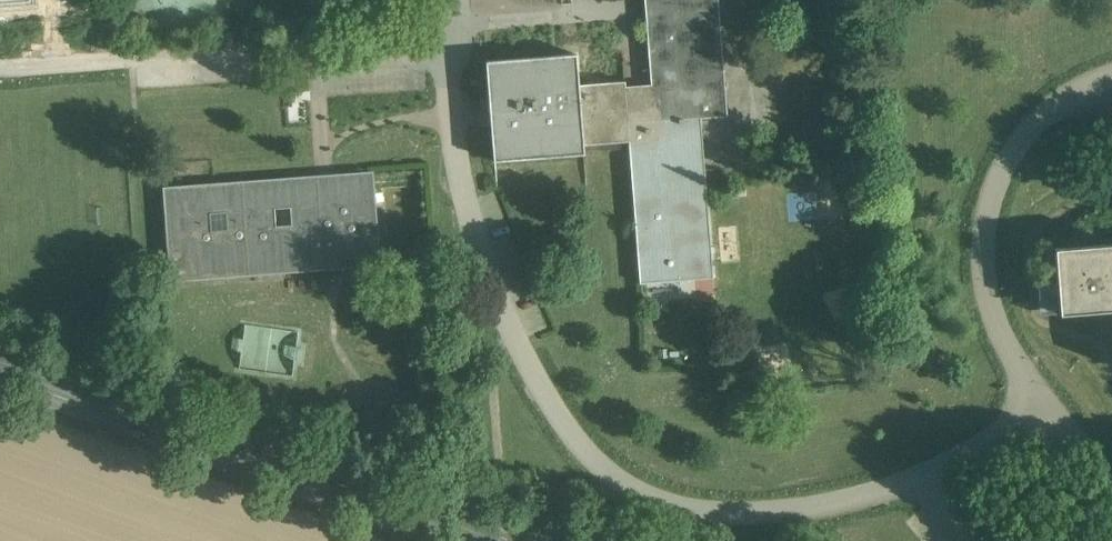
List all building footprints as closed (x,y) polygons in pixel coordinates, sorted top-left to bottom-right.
[(651,84),(626,86),(625,81),(580,85),(577,54),(486,61),(494,161),(585,154),(584,145),(629,141),(640,283),(713,277),(701,118),(727,116),(718,0),(645,0),(651,84)] [(371,174),(166,190),(173,281),(378,265),(371,174)] [(1055,249),(1060,314),(1111,310),(1111,244),(1055,249)] [(243,326),(242,372),(295,372),(295,327),(243,326)]
